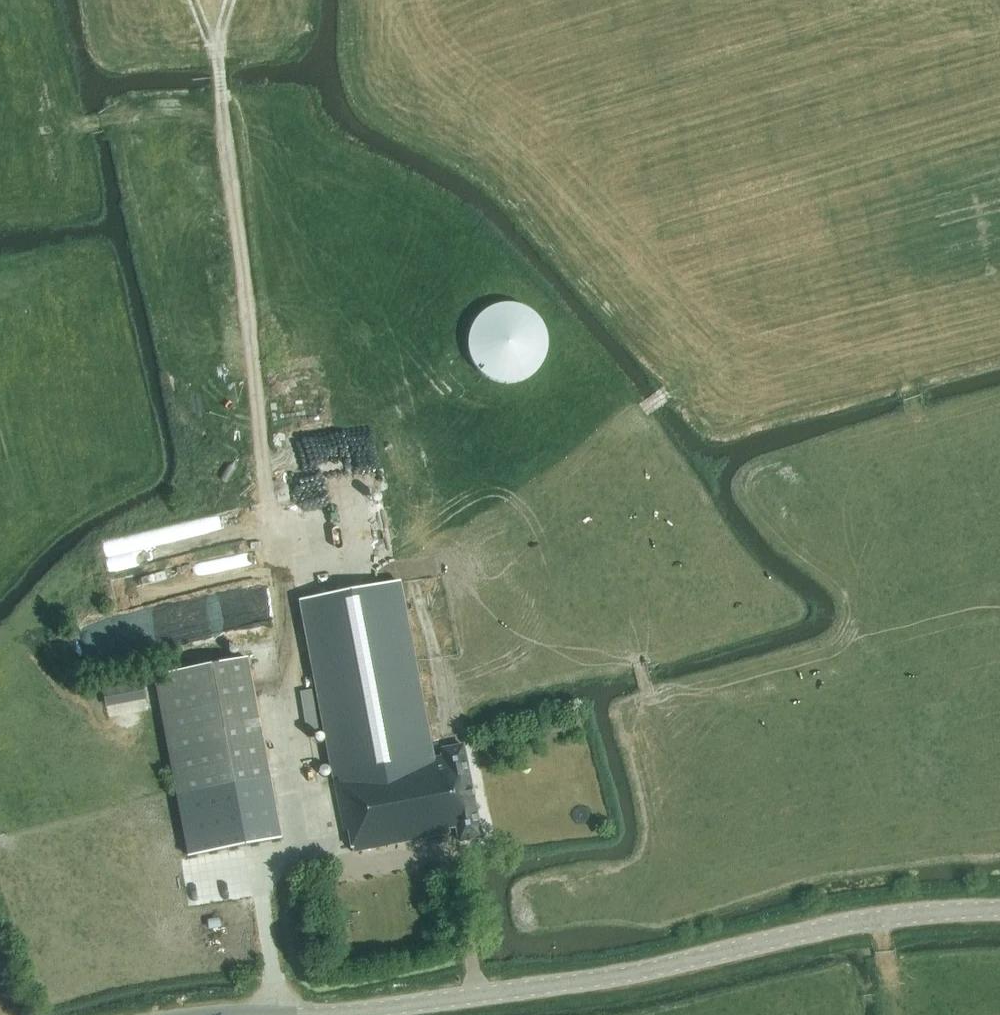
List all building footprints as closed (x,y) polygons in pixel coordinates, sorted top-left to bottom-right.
[(547,348),(547,344),(547,340),(546,335),(545,331),(544,327),(542,324),(539,320),(537,317),(534,314),(531,311),(527,309),(523,307),(519,306),(515,305),(511,304),(507,304),(503,304),(499,305),(495,306),(491,307),(487,309),(484,311),(480,314),(477,317),(475,320),(473,324),(471,327),(469,331),(468,335),(467,340),(467,344),(467,348),(468,352),(469,356),(471,360),(473,364),(475,367),(477,370),(480,373),(484,376),(487,378),(491,380),(495,382),(499,383),(503,383),(507,384),(511,383),(515,383),(519,382),(523,380),(527,378),(531,376),(534,373),(537,370),(539,367),(542,364),(544,360),(545,356),(546,352),(547,348)] [(109,558),(185,536),(180,521),(105,542),(109,558)] [(398,582),(299,601),(331,766),(332,766),(334,777),(333,778),(343,832),(348,831),(352,852),(450,833),(449,829),(456,828),(458,842),(481,837),(462,746),(440,750),(441,757),(432,759),(398,582)] [(246,659),(154,676),(188,857),(279,841),(246,659)] [(102,691),(105,704),(144,696),(141,683),(102,691)]
